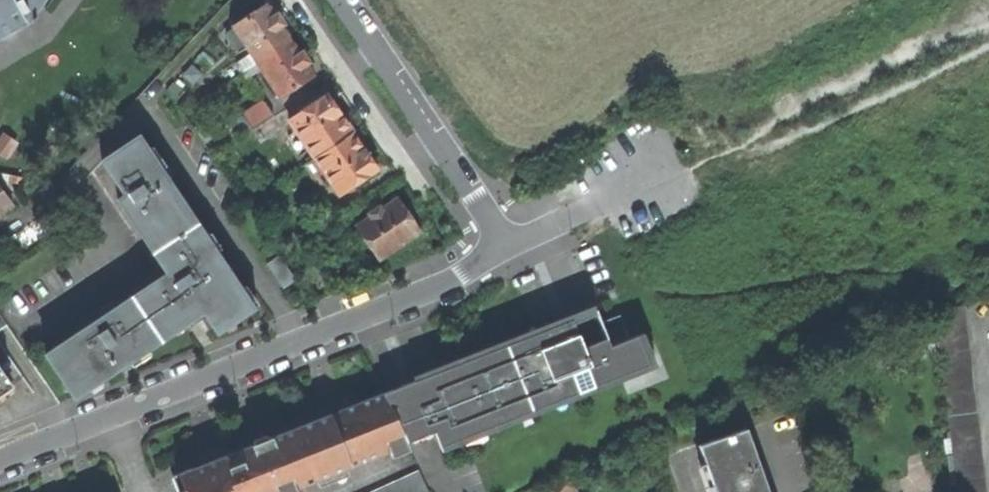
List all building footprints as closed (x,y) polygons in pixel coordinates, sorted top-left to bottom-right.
[(26,22),(42,0),(0,0),(0,36),(26,22)] [(256,63),(290,41),(281,26),(283,25),(279,20),(276,16),(275,17),(264,0),(252,0),(231,22),(234,27),(227,32),(237,49),(245,44),(256,63)] [(256,63),(280,98),(313,76),(306,65),(307,63),(303,57),(301,53),(299,54),(290,41),(256,63)] [(288,120),(314,158),(352,133),(338,112),(326,94),(288,120)] [(274,116),(264,101),(241,117),(251,131),(274,116)] [(214,136),(204,121),(195,127),(205,142),(214,136)] [(339,195),(377,170),(362,148),(352,133),(314,158),(339,195)] [(228,323),(252,308),(166,179),(137,135),(102,159),(124,194),(118,198),(161,264),(165,262),(170,269),(45,353),(73,396),(139,353),(203,311),(216,331),(228,323)] [(0,188),(0,212),(11,203),(0,188)] [(398,265),(425,247),(415,233),(418,231),(406,213),(397,199),(380,210),(379,207),(367,214),(369,217),(355,227),(376,259),(388,251),(398,265)] [(295,279),(278,254),(266,263),(282,287),(295,279)] [(937,323),(965,320),(964,307),(935,310),(937,323)] [(431,374),(384,393),(401,436),(431,424),(442,452),(443,452),(441,447),(458,440),(456,436),(483,425),(485,429),(503,422),(501,418),(530,407),(531,411),(549,404),(547,400),(576,389),(577,392),(592,387),(594,391),(650,369),(636,335),(617,342),(615,335),(625,331),(619,315),(599,322),(596,313),(548,332),(524,341),(523,338),(505,345),(507,349),(478,360),(476,356),(459,363),(460,367),(433,378),(431,374)] [(967,333),(965,320),(937,323),(938,337),(967,333)] [(938,337),(940,349),(968,346),(967,333),(938,337)] [(940,349),(941,363),(970,360),(968,346),(940,349)] [(970,360),(941,363),(943,376),(971,373),(970,360)] [(12,386),(0,369),(0,394),(12,386)] [(973,386),(971,373),(943,376),(944,389),(973,386)] [(974,399),(973,386),(944,389),(946,402),(974,399)] [(405,445),(401,436),(384,393),(331,414),(204,463),(172,476),(178,491),(285,491),(405,445)] [(947,416),(976,413),(974,399),(946,402),(947,416)] [(977,427),(976,413),(947,416),(949,430),(977,427)] [(978,439),(977,427),(949,430),(950,442),(978,439)] [(761,477),(744,430),(746,429),(745,428),(696,445),(697,446),(698,446),(714,491),(766,491),(761,477)] [(950,442),(951,455),(980,452),(978,439),(950,442)] [(980,452),(951,455),(953,469),(981,466),(980,452)] [(981,466),(953,469),(954,482),(983,479),(981,466)] [(420,471),(407,477),(413,491),(429,491),(420,471)] [(407,477),(395,482),(399,491),(413,491),(407,477)] [(955,491),(984,491),(983,479),(954,482),(955,491)] [(383,487),(385,491),(399,491),(395,482),(383,487)]
